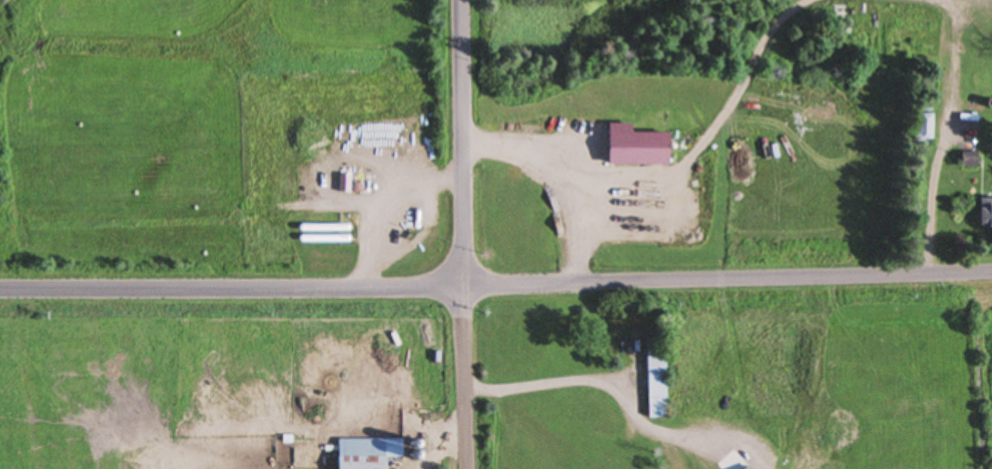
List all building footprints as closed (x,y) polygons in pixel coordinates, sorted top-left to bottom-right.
[(919,114),(919,142),(934,142),(934,114),(919,114)] [(631,126),(607,126),(606,166),(668,166),(668,135),(631,135),(631,126)] [(977,167),(977,152),(961,152),(961,167),(977,167)] [(979,229),(991,229),(991,200),(979,200),(979,229)] [(667,418),(667,348),(647,348),(647,418),(667,418)] [(336,456),(336,468),(386,468),(386,456),(336,456)]
